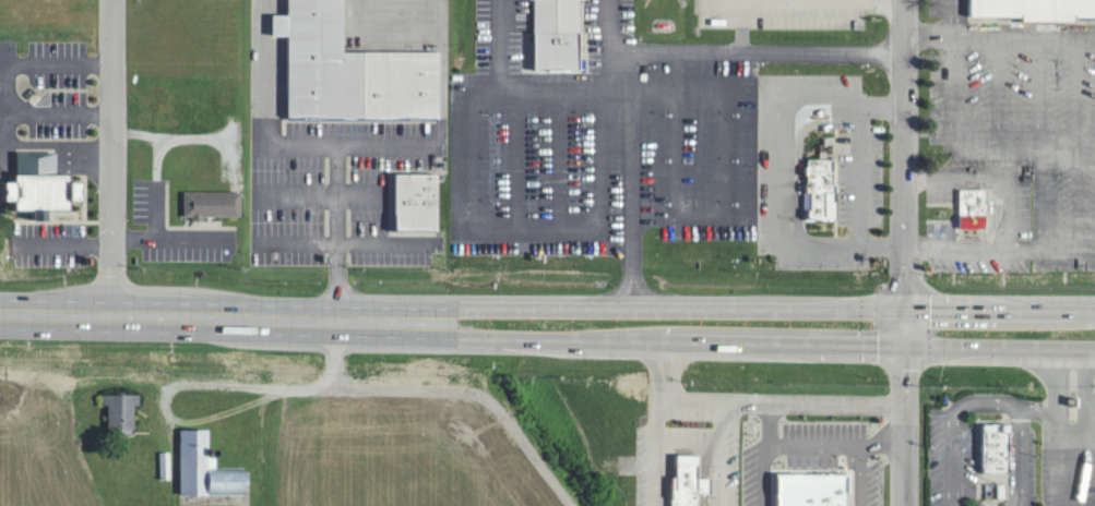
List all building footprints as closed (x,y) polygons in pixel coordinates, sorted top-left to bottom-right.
[(441,50),(344,49),(345,0),(290,0),(290,13),(274,13),(274,34),(290,34),(290,116),(441,117),(441,50)] [(538,69),(537,0),(582,0),(583,69),(538,69)] [(1025,15),(1025,20),(1079,20),(1079,16),(1094,16),(1094,0),(973,0),(973,15),(1025,15)] [(823,157),(835,157),(836,137),(824,136),(823,157)] [(59,152),(18,151),(18,179),(6,179),(5,198),(16,198),(16,208),(34,208),(34,218),(48,218),(49,207),(70,207),(71,198),(81,198),(81,179),(70,179),(70,172),(58,172),(59,152)] [(837,158),(808,158),(809,218),(838,217),(837,158)] [(398,172),(441,173),(440,229),(397,229),(398,172)] [(988,187),(962,188),(963,227),(989,226),(988,187)] [(243,215),(243,191),(186,190),(186,217),(204,218),(204,215),(243,215)] [(142,392),(105,393),(105,403),(110,403),(110,432),(136,431),(136,404),(142,404),(142,392)] [(985,471),(1012,472),(1013,423),(986,423),(985,471)] [(212,428),(183,428),(182,493),(247,493),(247,467),(219,467),(219,454),(211,454),(212,428)] [(701,476),(702,453),(679,453),(678,475),(674,475),(674,505),(701,505),(701,491),(712,492),(713,476),(701,476)] [(851,472),(779,472),(779,505),(851,505),(851,472)]
